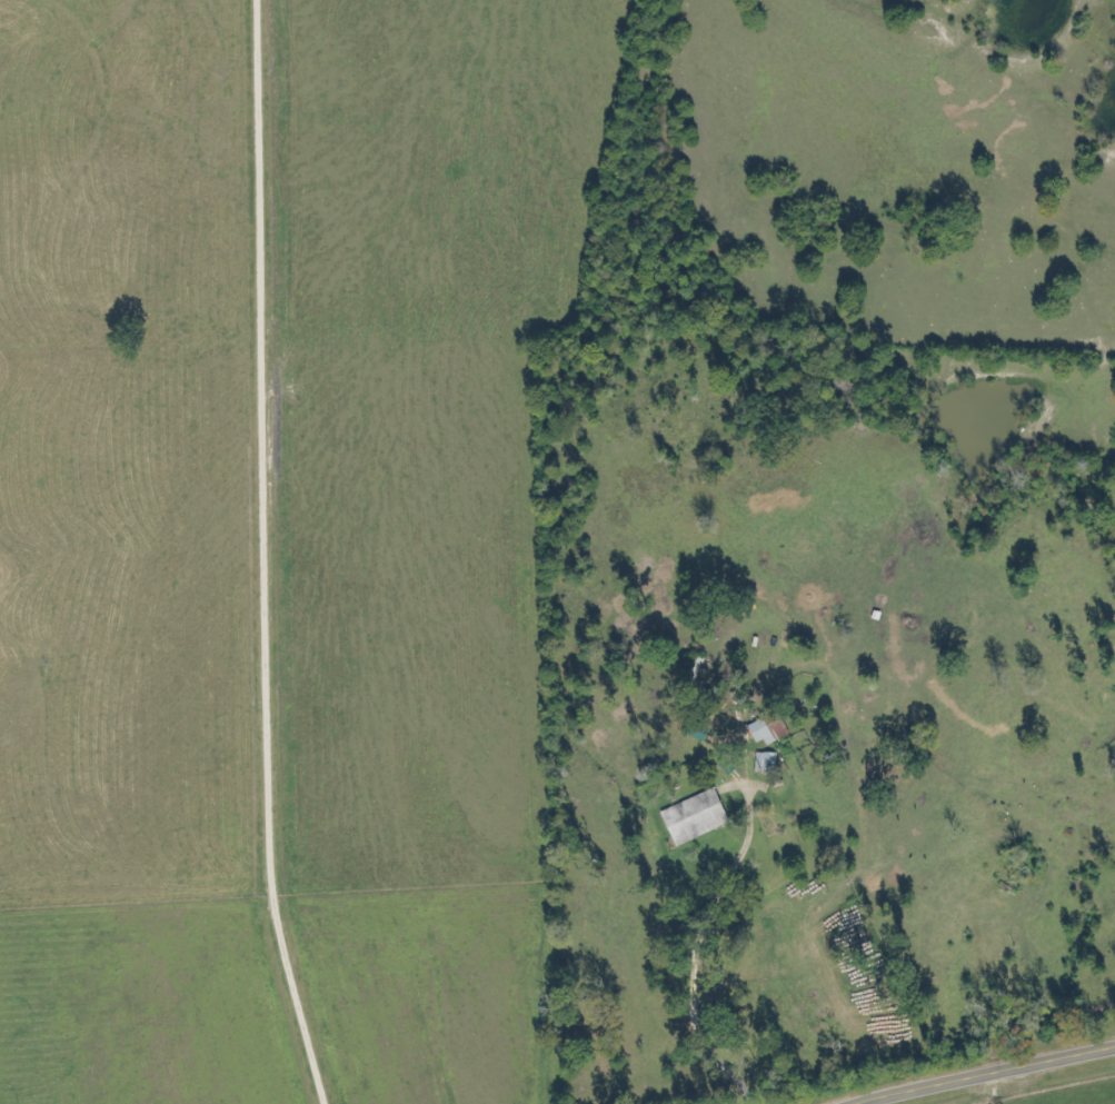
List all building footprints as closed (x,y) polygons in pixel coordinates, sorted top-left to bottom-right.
[(702,657),(694,655),(687,672),(695,675),(702,657)] [(787,732),(776,710),(746,724),(757,746),(787,732)] [(770,753),(754,753),(754,771),(770,771),(770,753)] [(729,822),(715,787),(665,807),(679,842),(729,822)] [(831,952),(827,942),(814,947),(818,958),(831,952)]
